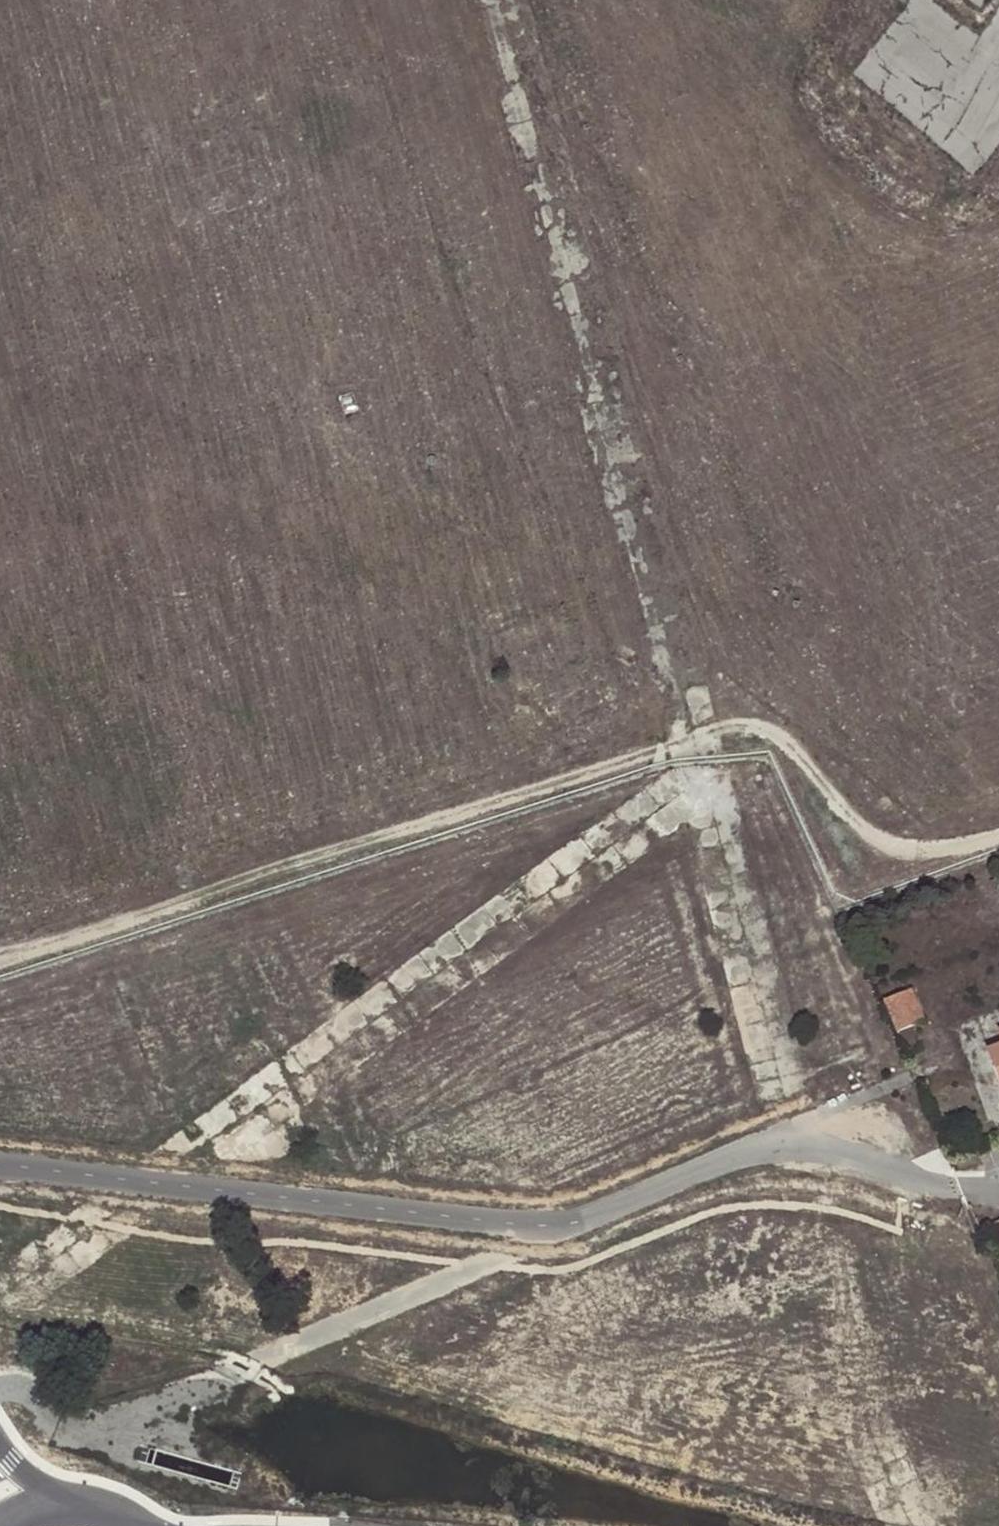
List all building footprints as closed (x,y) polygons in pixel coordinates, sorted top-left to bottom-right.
[(911,989),(885,999),(900,1033),(927,1021),(911,989)] [(989,1227),(998,1249),(998,1223),(989,1227)]
